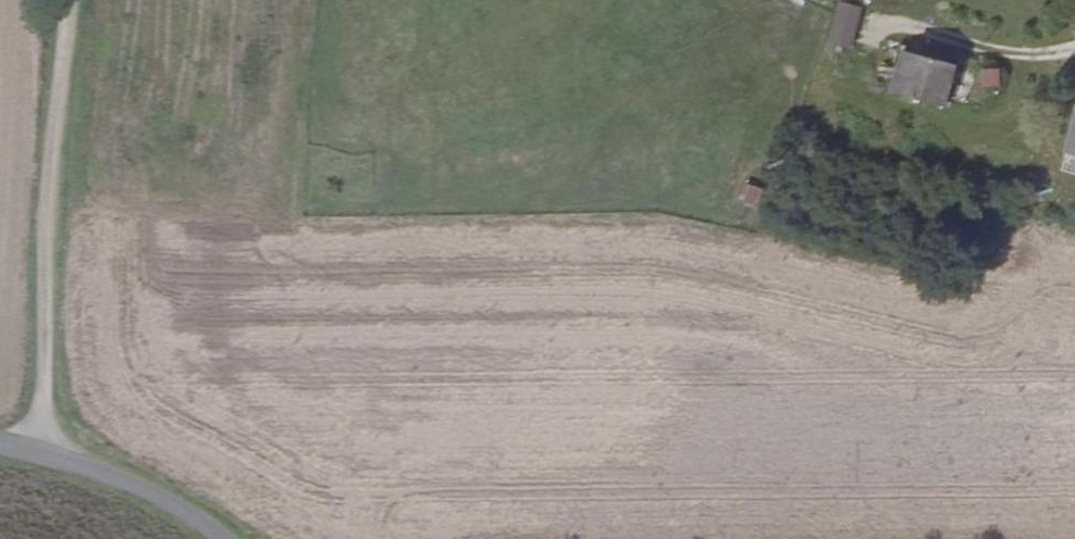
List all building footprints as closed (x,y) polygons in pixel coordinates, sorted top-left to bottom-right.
[(837,0),(826,42),(852,49),(863,7),(837,0)] [(909,47),(905,69),(895,68),(891,87),(952,101),(960,59),(909,47)] [(1000,68),(982,67),(981,85),(999,86),(1000,68)] [(745,182),(739,199),(757,204),(762,188),(745,182)]
